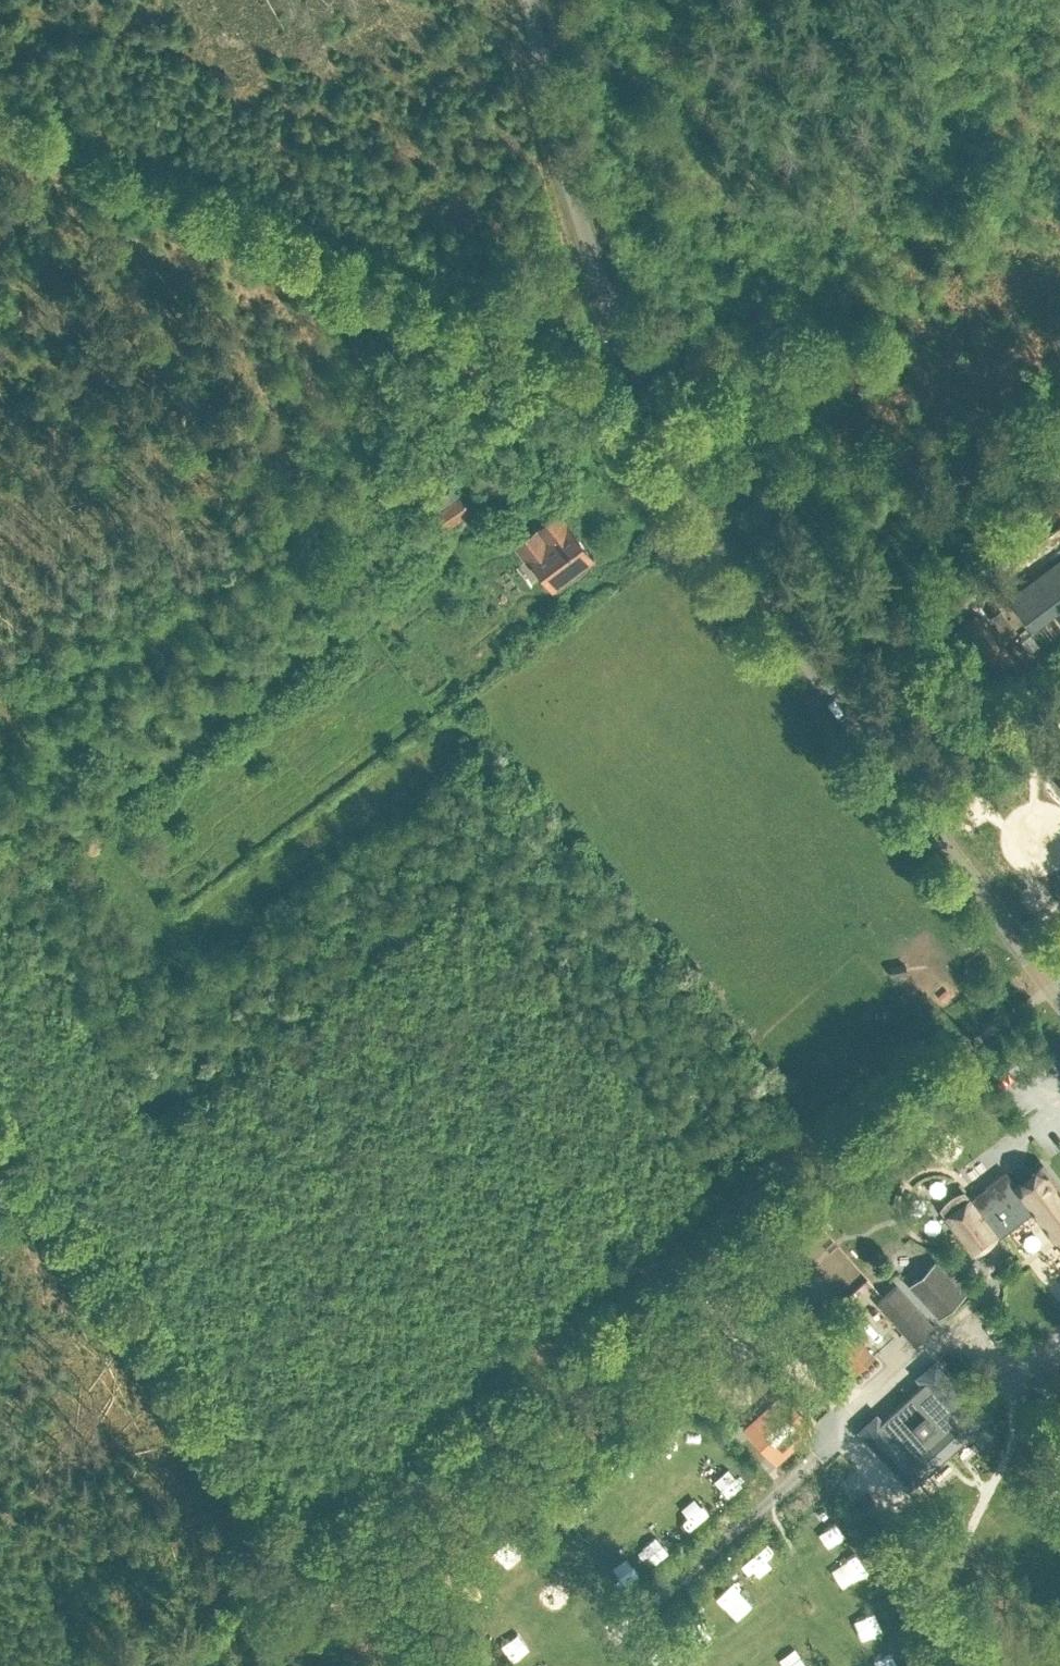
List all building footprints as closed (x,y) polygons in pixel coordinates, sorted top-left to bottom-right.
[(430,517),(440,530),(468,510),(458,496),(430,517)] [(558,512),(515,544),(526,558),(528,556),(551,587),(592,558),(558,512)] [(1009,597),(1033,628),(1059,608),(1059,559),(1009,597)] [(991,665),(1008,652),(978,612),(950,633),(975,667),(986,658),(991,665)] [(942,1151),(924,1161),(930,1170),(947,1160),(942,1151)] [(1003,1196),(991,1181),(968,1200),(946,1217),(974,1254),(987,1247),(995,1238),(997,1240),(1034,1211),(1059,1244),(1059,1190),(1040,1165),(1015,1184),(1016,1186),(1003,1196)] [(936,1260),(909,1285),(938,1316),(965,1291),(936,1260)] [(877,1300),(915,1343),(932,1328),(893,1285),(877,1300)] [(824,1296),(799,1318),(849,1374),(874,1352),(824,1296)] [(877,1412),(858,1429),(911,1487),(987,1417),(934,1360),(916,1376),(932,1393),(893,1430),(877,1412)] [(742,1428),(748,1434),(776,1464),(815,1427),(781,1391),(742,1428)] [(510,1534),(493,1548),(509,1568),(526,1554),(510,1534)] [(577,1573),(584,1584),(602,1573),(595,1562),(577,1573)] [(866,1665),(857,1651),(839,1662),(841,1665),(866,1665)]
